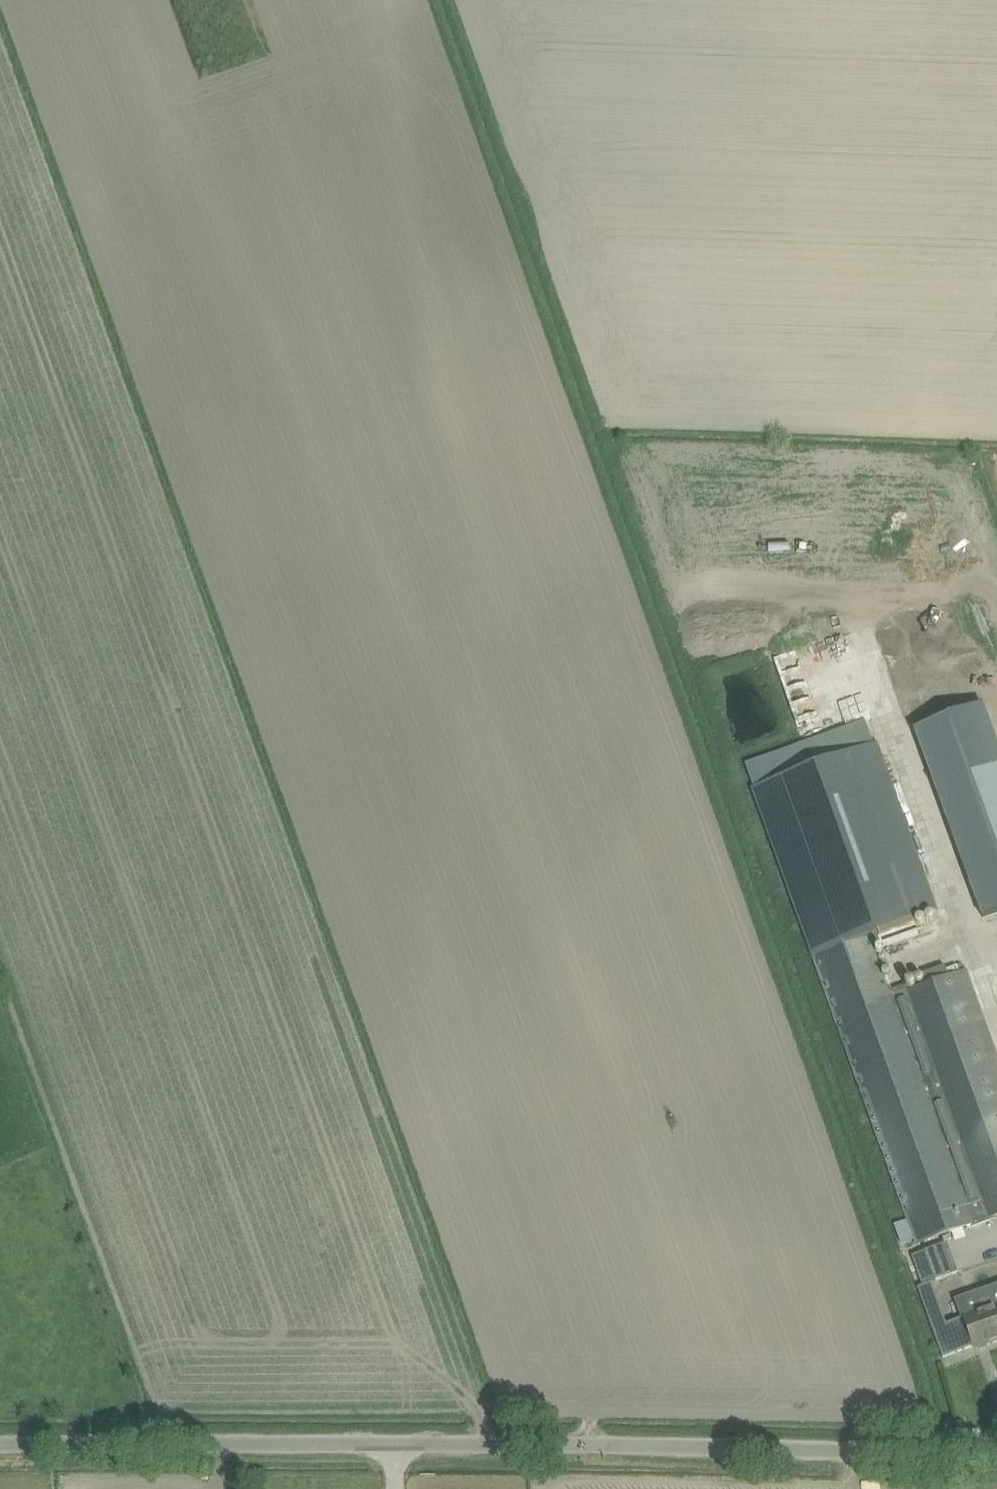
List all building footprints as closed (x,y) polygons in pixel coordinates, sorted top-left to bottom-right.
[(906,736),(971,915),(996,906),(996,776),(974,711),(906,736)] [(752,788),(916,1245),(996,1216),(996,1056),(966,971),(897,996),(895,989),(888,991),(868,935),(937,910),(877,743),(752,788)] [(923,1284),(937,1279),(926,1249),(912,1254),(923,1284)] [(968,1331),(974,1348),(975,1349),(996,1342),(996,1305),(979,1311),(978,1309),(962,1314),(964,1318),(968,1331)] [(942,1311),(928,1316),(933,1329),(943,1359),(974,1348),(968,1331),(964,1318),(947,1324),(942,1311)]
